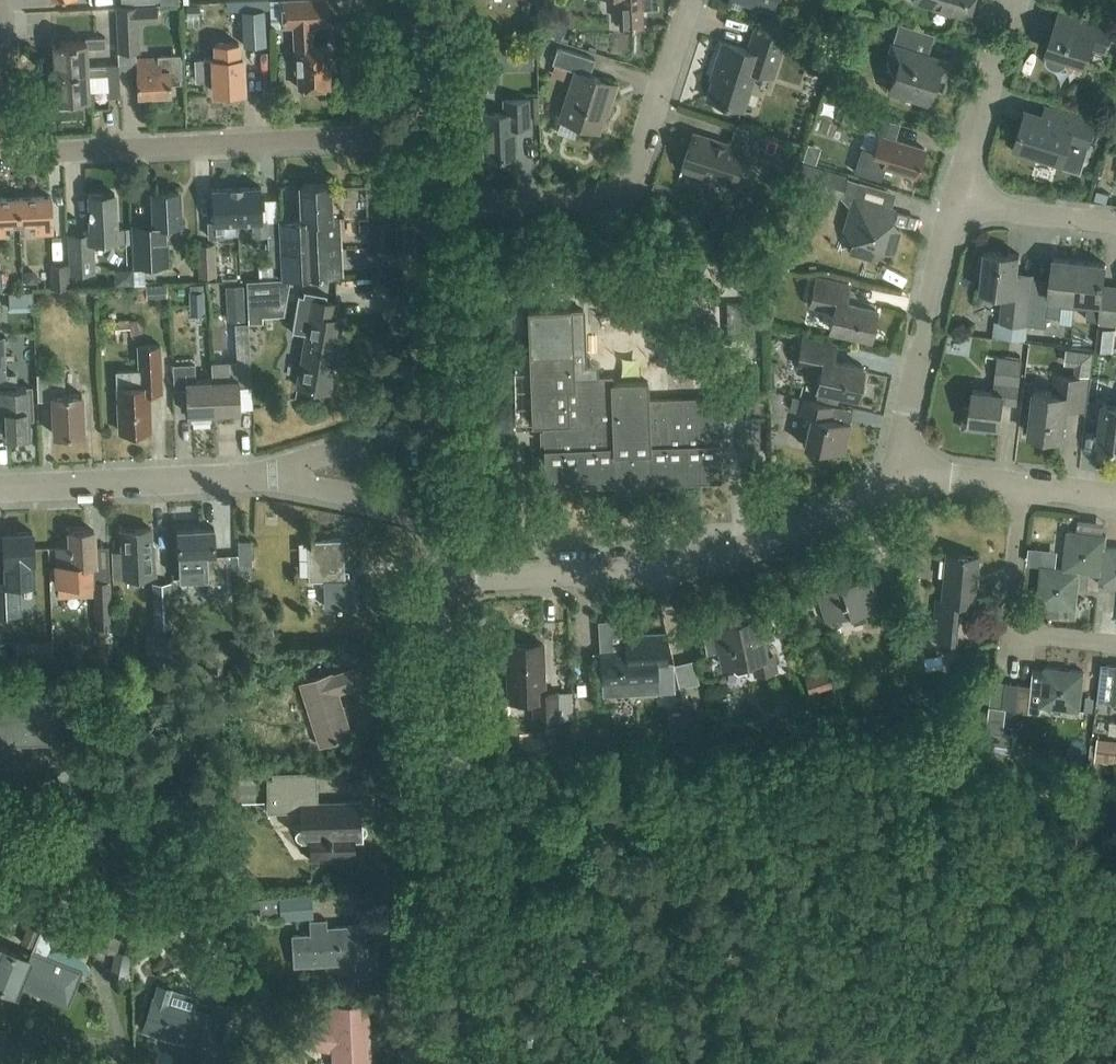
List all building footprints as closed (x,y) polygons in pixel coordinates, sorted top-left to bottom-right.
[(273,27),(295,27),(296,45),(298,45),(300,88),(333,87),(331,42),(316,43),(315,23),(330,23),(329,0),(272,0),(273,27)] [(619,27),(642,26),(641,0),(618,0),(619,27)] [(771,8),(774,0),(747,0),(771,8)] [(969,16),(974,0),(915,0),(969,16)] [(96,15),(116,13),(118,13),(118,5),(95,7),(96,15)] [(265,9),(244,10),(245,42),(266,41),(265,9)] [(1048,50),(1050,51),(1047,60),(1049,64),(1053,67),(1058,68),(1062,68),(1066,66),(1069,57),(1088,63),(1094,45),(1107,49),(1114,27),(1061,11),(1052,37),(1056,38),(1052,49),(1049,48),(1048,50)] [(137,28),(138,19),(126,20),(116,20),(116,28),(118,51),(138,51),(137,28)] [(774,76),(777,68),(786,39),(756,29),(749,50),(724,42),(716,64),(719,65),(709,98),(743,109),(756,70),(774,76)] [(107,46),(106,36),(86,37),(86,41),(53,42),(55,66),(89,64),(88,47),(107,46)] [(946,80),(952,61),(892,43),(887,60),(893,75),(888,89),(928,102),(936,77),(946,80)] [(215,92),(220,92),(220,95),(232,95),(231,91),(245,90),(244,56),(241,57),(240,44),(218,45),(219,58),(214,58),(215,92)] [(609,102),(616,82),(589,74),(594,57),(557,45),(551,62),(574,69),(558,116),(598,129),(607,101),(609,102)] [(522,60),(533,59),(532,47),(522,47),(522,60)] [(136,60),(135,60),(136,95),(171,93),(170,80),(180,80),(178,55),(136,58),(136,60)] [(55,66),(52,66),(54,98),(88,97),(87,74),(108,73),(109,96),(121,95),(119,63),(89,64),(55,66)] [(484,157),(516,155),(514,126),(530,125),(528,98),(503,99),(503,112),(482,113),(484,157)] [(860,126),(863,117),(873,121),(875,115),(847,105),(842,120),(860,126)] [(1038,153),(1083,167),(1090,145),(1086,144),(1094,120),(1059,109),(1055,123),(1027,114),(1018,142),(1040,149),(1038,153)] [(1102,122),(1100,142),(1115,144),(1115,123),(1102,122)] [(760,156),(766,138),(734,127),(728,145),(692,133),(681,167),(732,184),(743,150),(760,156)] [(875,151),(870,150),(864,167),(885,173),(887,168),(917,177),(926,148),(896,138),(880,133),(880,134),(875,151)] [(797,183),(843,197),(849,176),(804,162),(797,183)] [(279,220),(281,265),(281,277),(340,274),(337,218),(332,218),(331,183),(301,184),(303,219),(279,220)] [(262,219),(261,186),(237,187),(238,221),(253,220),(253,235),(269,234),(269,265),(281,265),(279,220),(268,221),(268,219),(262,219)] [(213,222),(209,222),(209,237),(225,236),(224,221),(238,221),(237,187),(211,188),(213,222)] [(1095,198),(1108,201),(1110,191),(1097,188),(1095,198)] [(156,225),(150,225),(134,226),(136,266),(168,264),(166,224),(182,224),(180,190),(154,191),(156,225)] [(87,230),(87,233),(70,234),(72,275),(98,274),(96,239),(125,239),(124,229),(116,228),(116,193),(90,194),(91,229),(87,230)] [(18,196),(19,222),(34,221),(35,233),(51,232),(51,220),(52,220),(51,195),(18,196)] [(19,222),(18,196),(0,197),(0,234),(4,234),(3,223),(19,222)] [(892,251),(899,229),(894,227),(890,221),(894,208),(854,196),(844,229),(848,230),(852,238),(849,249),(871,256),(872,251),(880,247),(892,251)] [(692,230),(697,215),(673,207),(668,222),(692,230)] [(198,276),(216,275),(214,242),(197,242),(198,276)] [(1034,286),(1036,272),(1020,270),(1021,256),(986,252),(985,258),(981,258),(979,276),(983,277),(981,291),(1004,294),(1001,323),(1030,327),(1034,286)] [(1052,288),(1034,286),(1030,327),(1048,329),(1049,317),(1062,318),(1063,307),(1076,309),(1081,262),(1054,260),(1052,288)] [(1088,321),(1115,324),(1115,293),(1104,292),(1107,265),(1081,262),(1076,309),(1089,310),(1088,321)] [(51,287),(68,287),(67,263),(50,264),(51,287)] [(515,276),(536,276),(535,265),(515,265),(515,276)] [(248,281),(250,308),(287,306),(292,279),(248,281)] [(869,336),(875,306),(845,300),(847,288),(812,281),(807,305),(832,310),(828,328),(869,336)] [(157,295),(167,295),(166,283),(156,283),(157,295)] [(293,331),(307,334),(297,386),(331,392),(344,319),(336,317),(338,304),(326,302),(328,295),(305,291),(304,296),(299,295),(293,331)] [(194,300),(197,320),(215,317),(211,297),(194,300)] [(19,314),(38,314),(38,299),(19,300),(19,314)] [(545,429),(545,449),(547,486),(615,484),(615,489),(653,488),(653,482),(720,479),(717,397),(649,399),(649,381),(613,383),(612,377),(596,377),(595,364),(585,365),(582,309),(528,311),(533,423),(545,423),(545,429)] [(1114,351),(1115,345),(1115,333),(1115,328),(1100,326),(1097,349),(1106,350),(1114,351)] [(7,374),(6,335),(0,336),(0,376),(1,376),(2,388),(0,388),(0,407),(5,407),(6,436),(30,435),(29,405),(34,405),(33,387),(18,387),(17,374),(7,374)] [(820,369),(817,388),(819,389),(817,398),(838,402),(840,393),(858,397),(864,366),(834,360),(837,348),(834,348),(836,339),(816,335),(814,344),(802,342),(797,365),(820,369)] [(118,370),(119,387),(121,431),(152,429),(151,392),(164,391),(162,344),(138,345),(138,358),(139,358),(140,370),(118,370)] [(1076,377),(1087,378),(1091,351),(1067,348),(1065,365),(1077,367),(1076,377)] [(1003,403),(1015,405),(1019,405),(1024,362),(999,359),(995,393),(973,390),(971,409),(965,408),(962,429),(986,432),(987,426),(1000,427),(1003,403)] [(229,378),(213,378),(214,412),(241,411),(240,385),(252,384),(251,360),(228,361),(229,378)] [(214,412),(213,378),(195,379),(194,362),(174,363),(175,388),(186,388),(187,413),(192,413),(192,419),(210,418),(210,412),(214,412)] [(64,393),(63,371),(37,372),(38,397),(53,397),(54,433),(83,431),(82,392),(64,393)] [(1084,409),(1087,378),(1076,377),(1056,374),(1054,393),(1034,391),(1028,433),(1062,437),(1065,406),(1084,409)] [(834,405),(803,398),(803,397),(793,396),(790,409),(800,411),(800,413),(811,415),(804,446),(845,454),(852,423),(831,419),(834,405)] [(1114,445),(1115,445),(1115,404),(1104,402),(1100,442),(1114,444),(1114,445)] [(217,556),(215,526),(178,528),(180,578),(209,577),(210,591),(231,590),(229,555),(217,556)] [(147,528),(122,528),(122,550),(113,550),(114,575),(157,574),(156,548),(148,548),(147,528)] [(34,580),(33,560),(34,560),(32,530),(4,531),(5,561),(6,561),(9,614),(20,613),(19,581),(34,580)] [(87,582),(94,582),(96,631),(100,631),(101,646),(102,651),(115,651),(113,630),(111,581),(96,582),(95,563),(97,563),(95,530),(69,531),(70,546),(57,546),(58,583),(87,581),(87,582)] [(1104,575),(1107,548),(1108,536),(1068,532),(1064,569),(1064,570),(1081,572),(1081,573),(1102,575),(1104,575)] [(344,578),(342,537),(305,538),(306,579),(324,578),(325,605),(354,604),(353,577),(344,578)] [(251,567),(251,540),(237,540),(237,567),(251,567)] [(1030,563),(1044,564),(1046,547),(1031,546),(1030,563)] [(1102,575),(1101,586),(1115,588),(1115,549),(1107,548),(1104,575),(1102,575)] [(974,603),(979,556),(945,553),(940,600),(936,599),(932,639),(954,641),(958,602),(974,603)] [(1077,610),(1081,573),(1081,572),(1064,570),(1064,569),(1042,567),(1038,606),(1077,610)] [(880,605),(871,575),(817,592),(827,621),(851,614),(855,624),(867,619),(864,610),(880,605)] [(0,578),(0,614),(9,614),(7,582),(7,577),(0,578)] [(153,627),(173,626),(172,581),(151,582),(153,627)] [(749,666),(749,662),(753,661),(756,675),(777,670),(774,655),(768,656),(760,618),(720,626),(721,632),(701,636),(704,652),(720,649),(724,667),(735,665),(735,669),(740,671),(747,669),(749,666)] [(603,653),(605,684),(606,697),(646,694),(645,681),(660,680),(660,682),(676,681),(675,665),(669,666),(668,651),(666,651),(665,634),(626,637),(627,651),(603,653)] [(52,640),(35,640),(36,663),(53,663),(52,640)] [(544,691),(542,641),(506,643),(508,699),(533,698),(534,719),(557,718),(556,690),(544,691)] [(1103,665),(1099,702),(1115,704),(1115,667),(1103,665)] [(1080,710),(1084,671),(1045,667),(1041,706),(1080,710)] [(809,692),(832,685),(828,668),(804,675),(809,692)] [(357,683),(353,671),(332,678),(330,671),(300,681),(320,743),(350,733),(336,690),(357,683)] [(1005,709),(1018,711),(1021,685),(1008,683),(1005,709)] [(1021,685),(1018,711),(1031,712),(1034,686),(1021,685)] [(68,739),(68,730),(78,729),(86,724),(91,715),(90,705),(85,698),(79,695),(73,694),(66,694),(66,692),(0,695),(0,741),(68,739)] [(1002,734),(1005,709),(989,708),(985,745),(1011,748),(1013,735),(1002,734)] [(670,715),(672,740),(689,739),(687,713),(670,715)] [(1097,739),(1096,750),(1115,752),(1115,730),(1098,728),(1097,739)] [(355,783),(355,770),(343,770),(343,778),(350,783),(355,783)] [(363,824),(362,824),(361,801),(318,802),(317,773),(269,774),(270,812),(301,811),(301,826),(300,827),(298,828),(298,829),(297,830),(297,831),(297,832),(297,833),(298,834),(298,835),(300,836),(301,837),(310,837),(310,859),(356,858),(356,835),(362,835),(364,834),(365,834),(366,833),(366,832),(367,831),(367,830),(367,829),(367,828),(366,827),(366,826),(365,825),(363,824)] [(221,776),(221,803),(259,803),(258,775),(221,776)] [(262,918),(282,917),(283,921),(314,919),(313,892),(281,894),(281,897),(243,900),(244,908),(261,906),(262,918)] [(117,952),(122,919),(102,916),(96,948),(117,952)] [(296,965),(349,962),(350,972),(357,978),(373,977),(378,970),(377,954),(369,947),(366,948),(365,925),(327,927),(326,921),(311,921),(312,934),(294,935),(296,965)] [(33,944),(39,928),(27,924),(21,940),(33,944)] [(51,950),(48,949),(54,934),(39,928),(33,945),(28,956),(27,957),(29,957),(17,984),(18,984),(15,990),(19,983),(66,1002),(80,968),(88,971),(87,969),(86,966),(85,964),(84,961),(82,959),(81,957),(79,955),(76,953),(74,952),(72,951),(69,950),(66,949),(64,948),(61,948),(58,948),(55,949),(51,950)] [(28,956),(0,944),(0,984),(15,990),(18,984),(17,984),(29,957),(27,957),(28,956)] [(154,998),(149,1013),(144,1029),(203,1047),(209,1026),(222,1030),(229,1009),(216,1005),(212,1016),(169,1002),(173,990),(160,986),(156,998),(154,998)] [(305,1021),(301,1044),(317,1047),(318,1039),(334,1038),(335,1063),(372,1063),(370,1006),(332,1007),(333,1026),(320,1026),(321,1023),(305,1020),(305,1021)]
